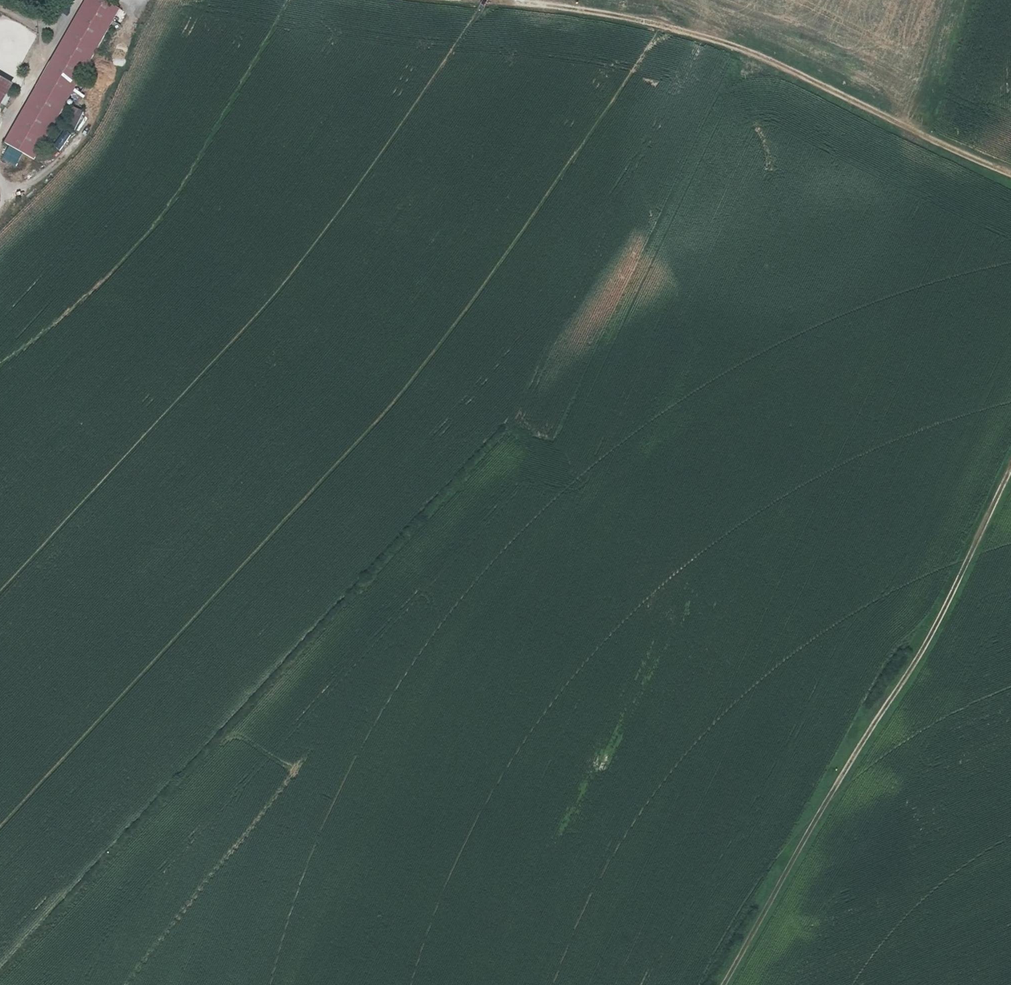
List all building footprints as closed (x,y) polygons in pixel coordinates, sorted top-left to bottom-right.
[(35,159),(118,8),(105,0),(87,0),(7,145),(35,159)] [(113,21),(119,25),(126,13),(120,9),(113,21)] [(0,78),(0,113),(15,86),(0,78)] [(65,128),(76,132),(83,110),(72,107),(65,128)]
